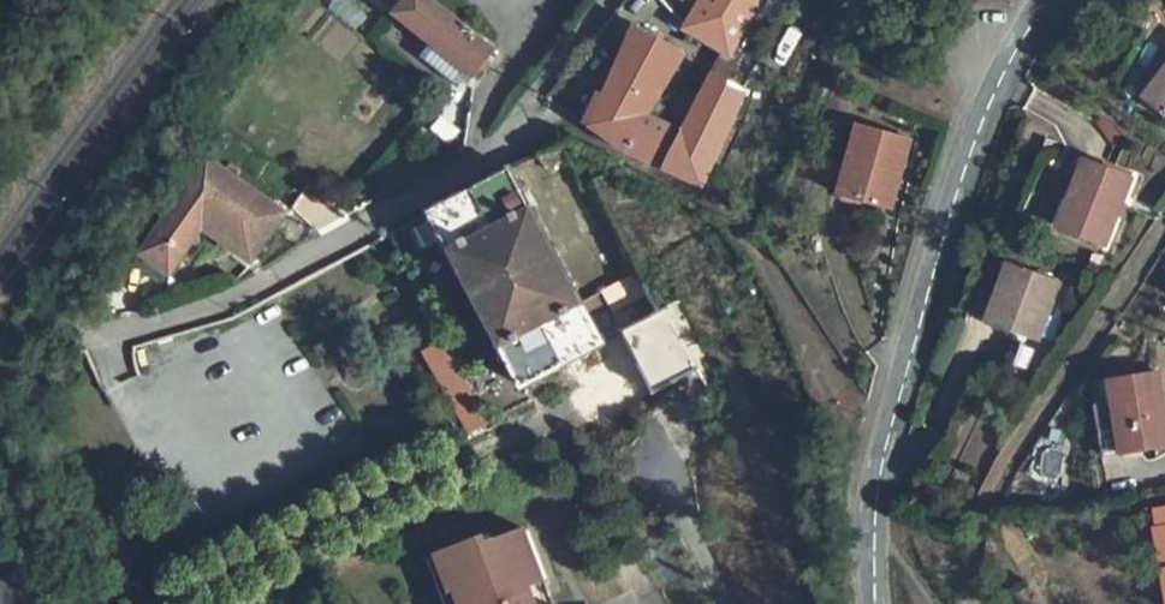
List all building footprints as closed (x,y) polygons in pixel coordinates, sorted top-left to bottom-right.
[(581,0),(545,0),(568,18),(581,0)] [(572,127),(625,162),(679,194),(697,204),(741,105),(757,75),(728,58),(762,0),(695,0),(675,36),(721,64),(679,146),(648,130),(678,71),(637,45),(597,118),(580,111),(572,127)] [(489,66),(410,2),(389,25),(428,57),(415,73),(446,98),(463,100),(489,66)] [(1154,98),(1164,107),(1164,84),(1154,98)] [(902,231),(935,147),(882,127),(852,213),(902,231)] [(574,167),(566,151),(530,170),(537,185),(574,167)] [(1114,255),(1145,189),(1101,169),(1097,178),(1082,210),(1077,207),(1065,231),(1114,255)] [(1077,207),(1082,210),(1097,178),(1081,170),(1066,202),(1077,207)] [(199,247),(245,283),(279,235),(206,179),(139,273),(144,290),(153,298),(199,247)] [(580,315),(507,183),(424,229),(518,403),(604,359),(580,315)] [(1030,272),(1008,319),(1035,331),(1030,341),(1049,349),(1074,293),(1030,272)] [(650,409),(699,386),(667,324),(657,330),(618,351),(627,368),(650,409)] [(457,453),(481,440),(438,360),(414,372),(457,453)] [(1118,391),(1129,464),(1164,459),(1164,384),(1118,391)] [(656,457),(631,475),(668,524),(707,494),(651,420),(637,431),(656,457)] [(1153,537),(1164,591),(1164,534),(1153,537)] [(417,571),(430,603),(505,603),(519,598),(533,592),(514,542),(476,556),(473,549),(417,571)]
